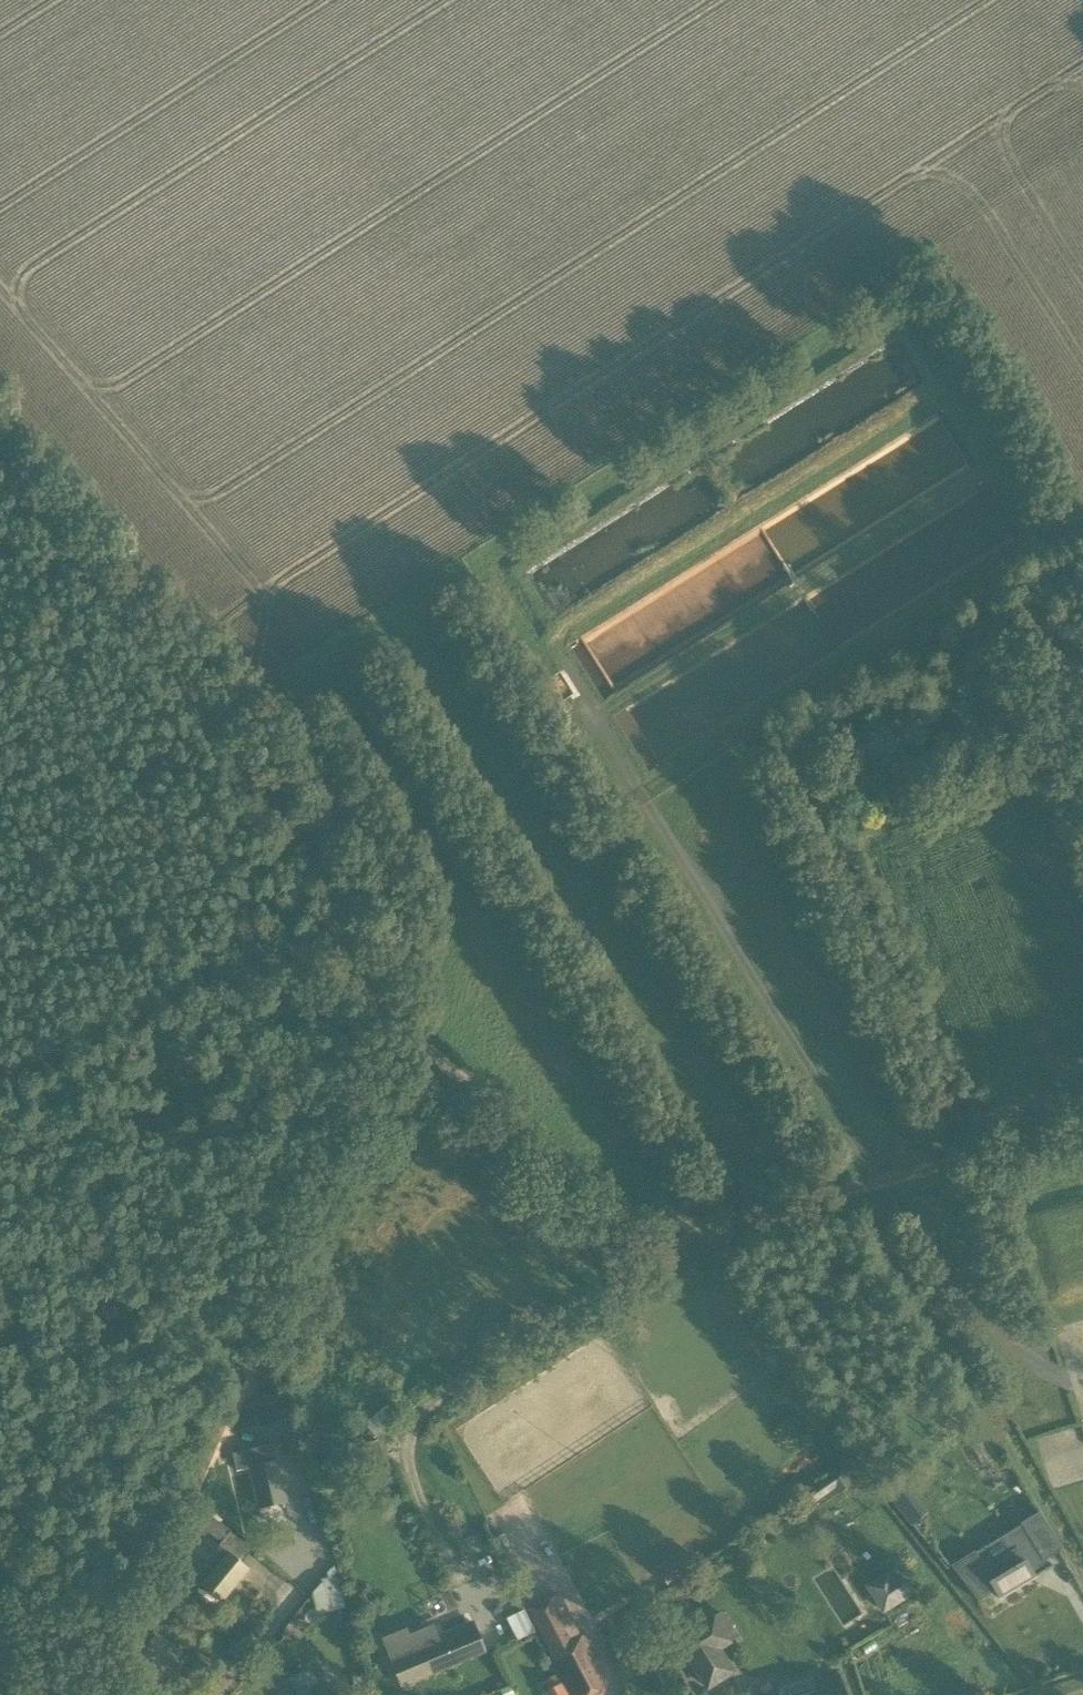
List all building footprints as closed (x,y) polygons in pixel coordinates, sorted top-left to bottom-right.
[(253,1402),(259,1428),(283,1422),(276,1396),(253,1402)] [(386,1406),(364,1424),(365,1425),(374,1436),(375,1437),(397,1420),(386,1406)] [(365,1425),(358,1430),(363,1436),(360,1438),(365,1443),(374,1436),(365,1425)] [(250,1468),(260,1509),(286,1503),(273,1445),(233,1454),(237,1472),(250,1468)] [(204,1520),(194,1531),(201,1537),(205,1532),(208,1534),(214,1528),(221,1519),(212,1511),(204,1520)] [(1039,1513),(1020,1524),(1042,1562),(1061,1551),(1039,1513)] [(200,1586),(204,1589),(222,1603),(248,1570),(241,1565),(252,1551),(231,1532),(219,1546),(227,1553),(200,1586)] [(975,1552),(951,1567),(978,1601),(994,1591),(999,1599),(1034,1577),(1019,1552),(1017,1548),(984,1567),(975,1552)] [(683,1557),(659,1575),(669,1588),(693,1570),(698,1566),(689,1553),(683,1557)] [(810,1577),(844,1626),(864,1612),(839,1578),(850,1570),(840,1556),(810,1577)] [(184,1573),(175,1585),(186,1594),(195,1582),(184,1573)] [(875,1598),(889,1617),(913,1599),(900,1580),(875,1598)] [(526,1609),(548,1653),(570,1694),(592,1694),(595,1693),(608,1687),(597,1664),(582,1636),(560,1592),(526,1609)] [(514,1640),(531,1632),(521,1611),(504,1619),(514,1640)] [(719,1613),(676,1641),(692,1666),(707,1688),(732,1672),(718,1650),(730,1642),(728,1640),(734,1636),(719,1613)] [(407,1629),(381,1639),(391,1663),(400,1687),(464,1660),(485,1651),(473,1623),(440,1637),(438,1638),(432,1625),(409,1635),(407,1629)] [(136,1664),(155,1678),(169,1658),(175,1662),(181,1654),(157,1635),(136,1664)] [(277,1694),(303,1694),(315,1690),(305,1668),(271,1682),(277,1694)] [(839,1674),(815,1682),(817,1692),(808,1694),(845,1694),(839,1674)] [(546,1694),(567,1694),(561,1685),(545,1694),(546,1694)]
